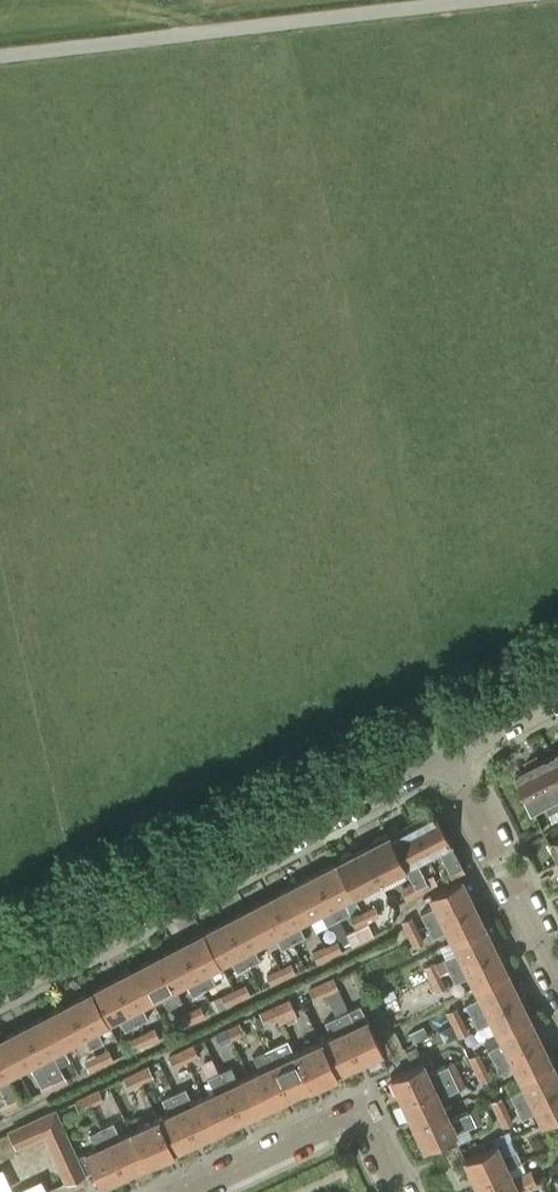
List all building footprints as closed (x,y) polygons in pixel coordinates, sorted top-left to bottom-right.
[(532,758),(557,807),(557,763),(553,753),(541,759),(539,754),(532,758)] [(550,811),(557,807),(532,758),(526,761),(528,766),(515,773),(534,808),(545,802),(550,811)] [(437,850),(451,876),(464,869),(450,843),(433,810),(409,823),(426,855),(437,850)] [(403,866),(412,882),(414,886),(426,880),(416,861),(426,855),(409,823),(387,835),(403,866)] [(387,835),(361,848),(378,879),(403,866),(387,835)] [(557,858),(557,837),(550,841),(557,858)] [(352,893),(378,879),(361,848),(335,862),(352,893)] [(335,862),(314,873),(338,918),(349,912),(342,898),(352,893),(335,862)] [(326,924),(338,918),(314,873),(291,885),(308,916),(319,910),(326,924)] [(426,925),(472,902),(460,879),(429,894),(435,906),(420,913),(426,925)] [(417,892),(429,886),(426,880),(414,886),(417,892)] [(417,892),(414,886),(412,882),(401,887),(406,898),(417,892)] [(291,885),(269,896),(293,941),(304,935),(297,922),(308,916),(291,885)] [(281,947),(293,941),(269,896),(247,908),(263,939),(274,934),(281,947)] [(472,902),(426,925),(432,936),(446,929),(452,940),(483,925),(472,902)] [(374,905),(362,911),(367,921),(379,915),(374,905)] [(247,908),(225,920),(248,965),(260,959),(253,945),(263,939),(247,908)] [(367,921),(362,911),(350,917),(355,927),(367,921)] [(401,922),(407,934),(417,929),(412,917),(401,922)] [(225,920),(202,932),(219,963),(229,957),(237,971),(248,965),(225,920)] [(448,970),(494,947),(483,925),(452,940),(457,951),(442,958),(448,970)] [(417,929),(407,934),(413,946),(423,941),(417,929)] [(180,943),(203,988),(215,982),(208,968),(219,963),(202,932),(180,943)] [(324,946),(329,956),(341,951),(336,940),(324,946)] [(180,943),(158,955),(174,986),(184,981),(192,994),(203,988),(180,943)] [(317,962),(329,956),(324,946),(313,952),(317,962)] [(505,970),(494,947),(448,970),(454,981),(468,974),(474,986),(505,970)] [(182,1000),(174,986),(158,955),(135,967),(151,998),(162,992),(169,1006),(182,1000)] [(278,968),(283,978),(295,972),(290,962),(278,968)] [(424,967),(430,979),(440,974),(434,962),(424,967)] [(135,967),(113,978),(136,1023),(148,1017),(141,1004),(151,998),(135,967)] [(271,983),(283,978),(278,968),(267,973),(271,983)] [(471,1015),(516,993),(505,970),(474,986),(479,996),(465,1003),(471,1015)] [(440,974),(430,979),(402,993),(406,1002),(434,989),(435,991),(445,986),(440,974)] [(113,978),(90,990),(107,1021),(117,1016),(125,1030),(136,1023),(113,978)] [(325,993),(335,1015),(347,1009),(346,1007),(349,1005),(340,986),(337,988),(332,979),(321,984),(325,993)] [(238,999),(250,994),(245,984),(233,990),(238,999)] [(314,998),(325,993),(321,984),(310,990),(314,998)] [(107,1021),(90,990),(68,1002),(92,1047),(104,1041),(96,1027),(107,1021)] [(226,1005),(238,999),(233,990),(221,995),(226,1005)] [(527,1015),(516,993),(471,1015),(477,1027),(491,1020),(496,1031),(527,1015)] [(397,995),(382,1002),(390,1021),(406,1014),(397,995)] [(274,1006),(279,1015),(292,1009),(288,1000),(274,1006)] [(68,1002),(46,1014),(62,1045),(73,1039),(80,1053),(92,1047),(68,1002)] [(381,1050),(366,1018),(359,1004),(347,1009),(335,1015),(357,1061),(381,1050)] [(200,1006),(188,1011),(192,1021),(204,1016),(200,1006)] [(279,1015),(274,1006),(261,1013),(265,1022),(279,1015)] [(446,1013),(452,1024),(462,1019),(456,1008),(446,1013)] [(181,1027),(192,1021),(188,1011),(176,1017),(181,1027)] [(51,1051),(62,1045),(46,1014),(24,1025),(52,1080),(55,1086),(67,1081),(64,1074),(51,1051)] [(334,1073),(357,1061),(335,1015),(324,1020),(331,1035),(321,1040),(321,1039),(319,1040),(334,1073)] [(527,1015),(496,1031),(501,1042),(487,1049),(493,1060),(539,1038),(527,1015)] [(468,1031),(462,1019),(452,1024),(458,1036),(468,1031)] [(238,1024),(227,1029),(231,1038),(242,1032),(238,1024)] [(43,1092),(55,1086),(52,1080),(24,1025),(1,1037),(17,1068),(29,1062),(41,1086),(40,1086),(43,1092)] [(428,1035),(423,1026),(408,1033),(413,1042),(428,1035)] [(142,1033),(146,1043),(158,1037),(154,1027),(142,1033)] [(220,1043),(231,1038),(227,1029),(216,1034),(220,1043)] [(135,1048),(146,1043),(142,1033),(130,1038),(135,1048)] [(0,1038),(0,1089),(7,1102),(9,1108),(21,1102),(19,1096),(18,1096),(6,1074),(17,1068),(1,1037),(0,1038)] [(519,1076),(550,1061),(539,1038),(493,1060),(499,1072),(513,1065),(519,1076)] [(295,1052),(311,1084),(334,1073),(319,1040),(295,1052)] [(287,1095),(311,1084),(295,1052),(283,1058),(276,1043),(265,1049),(287,1095)] [(196,1054),(192,1045),(181,1051),(185,1059),(196,1054)] [(96,1054),(101,1064),(113,1059),(108,1049),(96,1054)] [(260,1069),(249,1074),(264,1106),(287,1095),(265,1049),(253,1055),(260,1069)] [(174,1065),(185,1059),(181,1051),(170,1056),(174,1065)] [(468,1058),(474,1070),(484,1065),(478,1053),(468,1058)] [(89,1070),(101,1064),(96,1054),(85,1060),(89,1070)] [(390,1077),(401,1100),(459,1073),(453,1061),(427,1073),(422,1062),(390,1077)] [(557,1085),(557,1078),(550,1061),(519,1076),(524,1087),(509,1094),(515,1106),(557,1085)] [(240,1117),(264,1106),(249,1074),(237,1080),(230,1065),(218,1071),(240,1117)] [(484,1065),(474,1070),(480,1081),(490,1076),(484,1065)] [(136,1072),(140,1081),(151,1076),(147,1067),(136,1072)] [(240,1117),(218,1071),(207,1076),(214,1091),(202,1096),(217,1128),(240,1117)] [(136,1072),(125,1078),(129,1086),(140,1081),(136,1072)] [(401,1100),(412,1123),(444,1108),(438,1097),(464,1085),(459,1073),(401,1100)] [(515,1106),(521,1117),(535,1110),(541,1122),(557,1114),(557,1085),(515,1106)] [(194,1139),(217,1128),(202,1096),(192,1101),(185,1087),(172,1093),(194,1139)] [(9,1108),(7,1102),(0,1089),(0,1112),(9,1108)] [(86,1096),(90,1104),(102,1099),(98,1090),(86,1096)] [(170,1150),(194,1139),(172,1093),(161,1098),(168,1112),(155,1118),(170,1150)] [(86,1096),(75,1101),(79,1110),(90,1104),(86,1096)] [(491,1103),(497,1114),(506,1110),(501,1098),(491,1103)] [(449,1119),(444,1108),(412,1123),(423,1147),(482,1119),(476,1107),(466,1112),(465,1111),(449,1119)] [(84,1173),(76,1156),(54,1110),(8,1131),(15,1146),(44,1133),(66,1181),(84,1173)] [(512,1121),(506,1110),(497,1114),(502,1126),(512,1121)] [(155,1118),(132,1129),(147,1161),(170,1150),(155,1118)] [(124,1172),(147,1161),(132,1129),(119,1135),(112,1121),(102,1126),(124,1172)] [(96,1147),(84,1152),(92,1169),(99,1184),(124,1172),(102,1126),(89,1132),(96,1147)] [(457,1141),(472,1134),(468,1126),(453,1133),(457,1141)] [(464,1158),(475,1182),(506,1167),(506,1168),(521,1161),(515,1148),(501,1155),(495,1143),(464,1158)] [(84,1173),(92,1169),(84,1152),(76,1156),(84,1173)] [(536,1182),(530,1168),(511,1177),(506,1168),(506,1167),(475,1182),(480,1191),(515,1191),(536,1182)] [(12,1191),(1,1170),(0,1170),(0,1191),(13,1191),(12,1191)] [(12,1191),(13,1191),(42,1191),(46,1190),(40,1178),(12,1191)]
